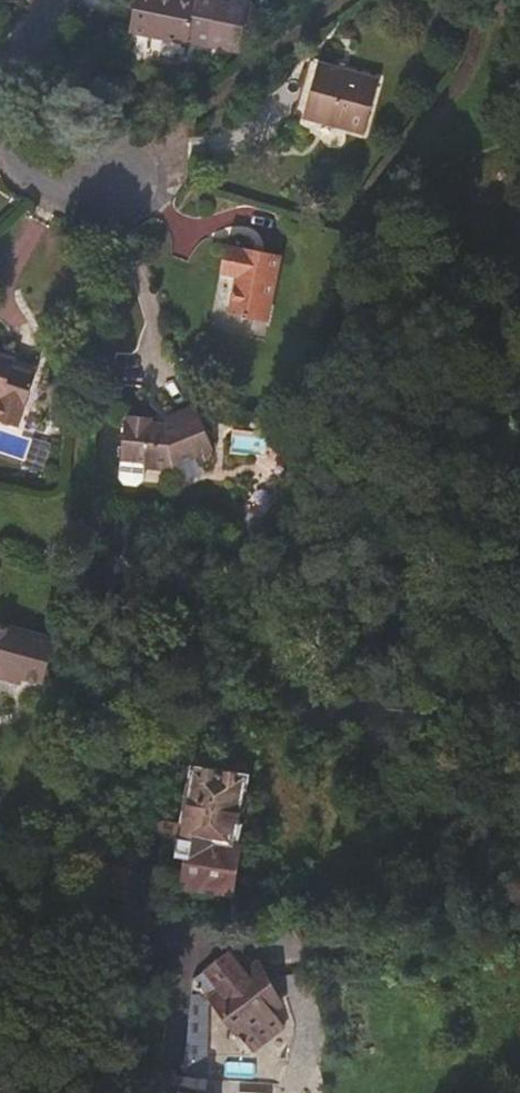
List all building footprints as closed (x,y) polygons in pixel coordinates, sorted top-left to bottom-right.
[(135,9),(130,32),(187,44),(187,42),(208,46),(238,53),(256,39),(260,19),(250,0),(196,0),(196,2),(185,0),(137,0),(135,9)] [(379,79),(318,62),(311,60),(303,87),(296,115),(365,134),(379,79)] [(243,249),(227,246),(224,259),(221,273),(237,276),(229,314),(268,323),(282,255),(244,248),(243,249)] [(19,427),(36,374),(13,366),(15,358),(0,353),(0,420),(19,427)] [(182,363),(174,365),(178,375),(185,373),(182,363)] [(140,417),(127,417),(120,478),(125,485),(137,485),(143,481),(144,468),(175,471),(201,461),(199,456),(213,449),(195,405),(165,417),(166,423),(152,422),(153,418),(140,417)] [(0,624),(0,678),(21,684),(23,678),(43,684),(55,638),(0,624)] [(196,756),(195,766),(192,765),(182,837),(174,836),(169,868),(173,869),(171,886),(179,887),(187,888),(188,885),(234,892),(242,844),(238,843),(249,774),(246,773),(248,763),(196,756)] [(273,1009),(268,1002),(254,982),(240,964),(223,959),(202,973),(217,992),(207,1001),(235,1040),(273,1009)] [(184,1076),(183,1092),(201,1092),(201,1088),(191,1087),(192,1077),(184,1076)]
